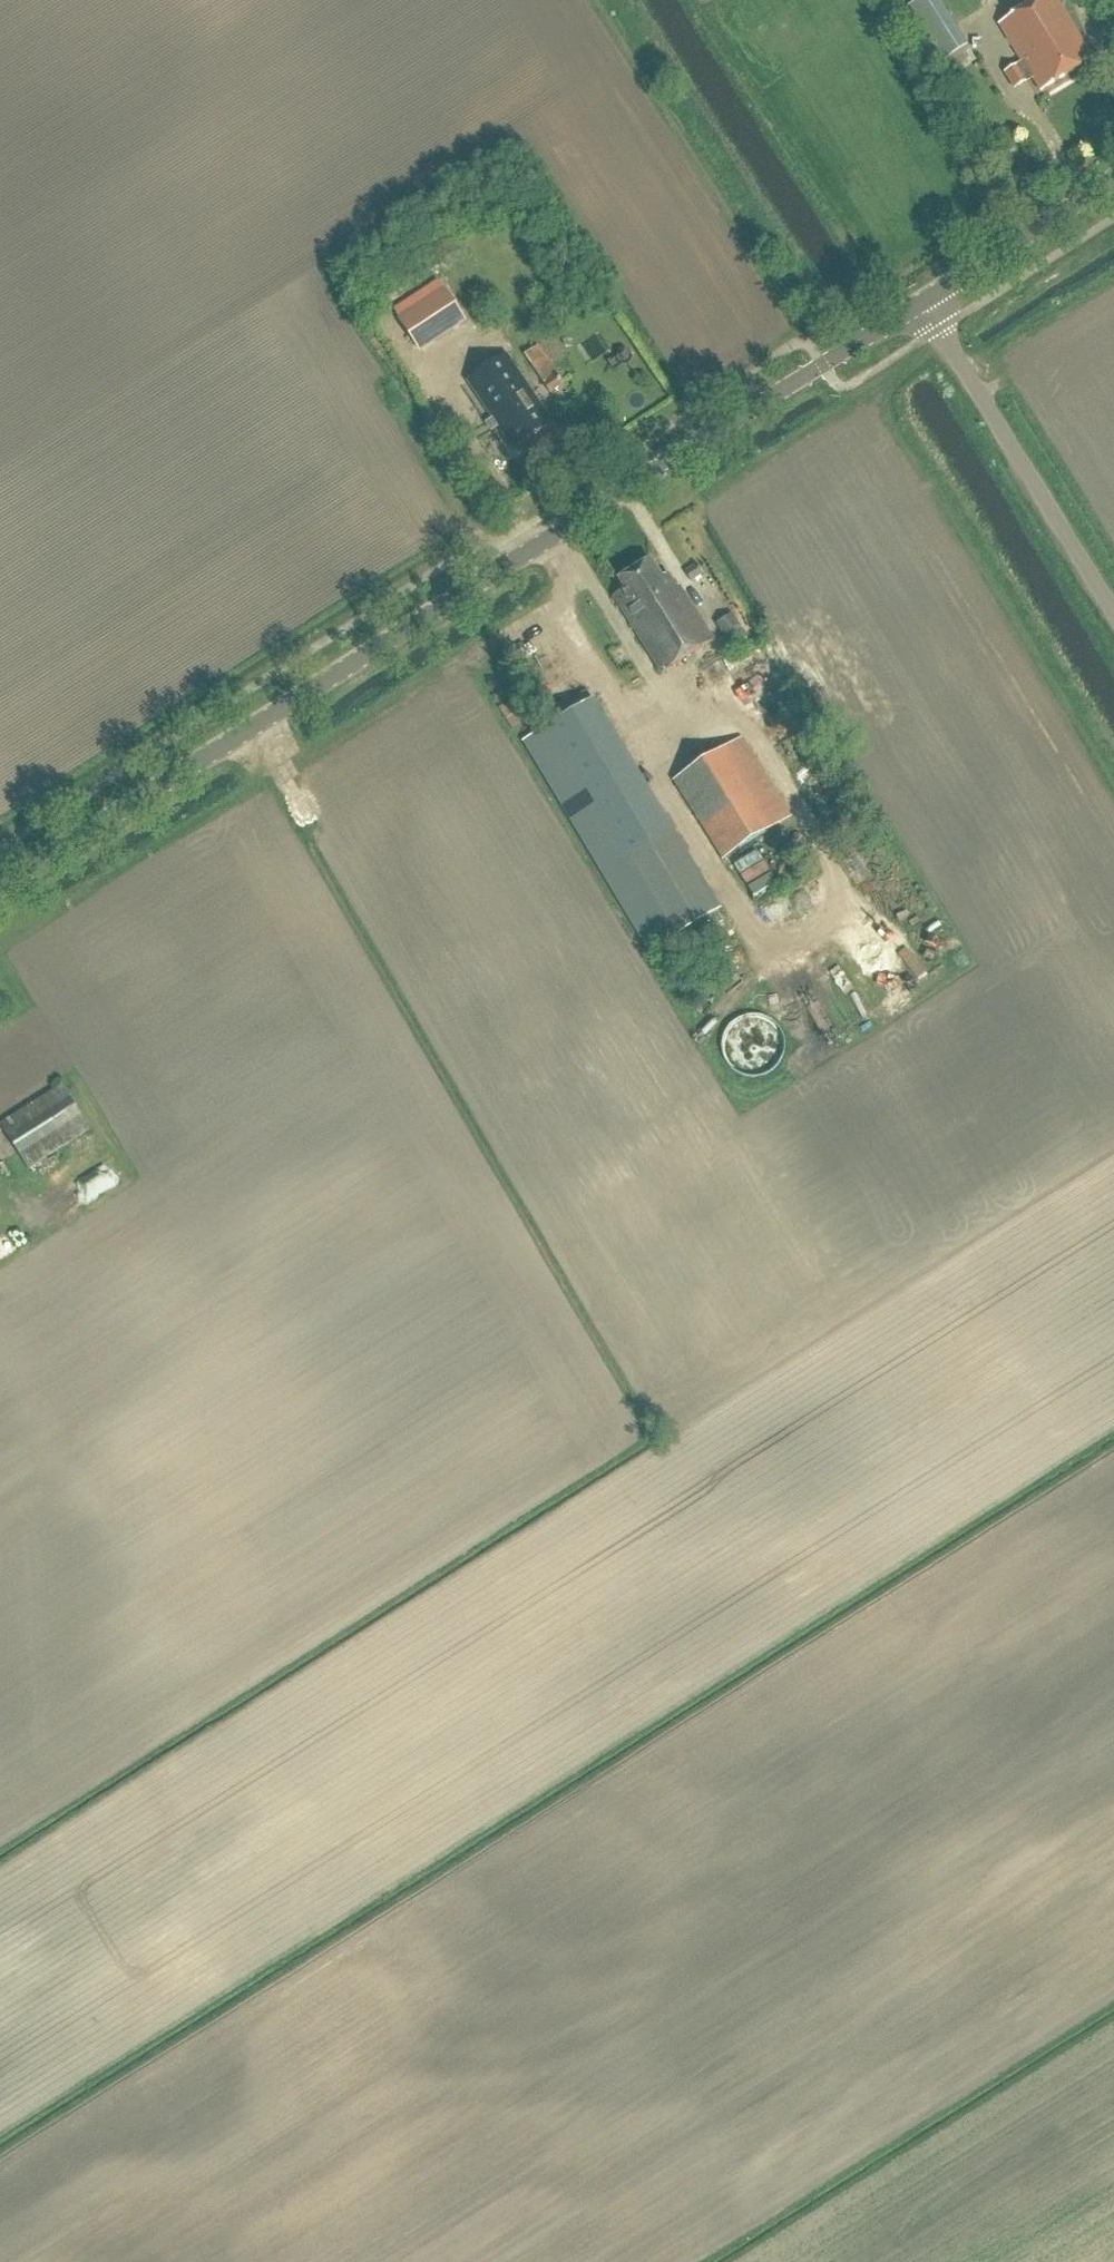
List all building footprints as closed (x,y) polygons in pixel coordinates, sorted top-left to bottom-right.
[(967,43),(940,0),(915,0),(907,5),(941,59),(967,43)] [(1094,59),(1058,0),(1038,0),(1000,23),(1041,90),(1094,59)] [(1015,88),(1027,81),(1017,63),(1005,70),(1015,88)] [(445,292),(401,321),(420,351),(465,322),(445,292)] [(550,394),(564,385),(557,374),(558,374),(538,345),(523,355),(550,394)] [(512,449),(552,422),(507,355),(467,382),(512,449)] [(662,577),(651,560),(618,581),(624,590),(612,597),(660,673),(713,640),(679,585),(676,586),(668,573),(662,577)] [(689,582),(702,574),(696,565),(684,572),(689,582)] [(745,639),(731,616),(717,625),(730,648),(745,639)] [(523,742),(650,953),(675,938),(722,910),(591,699),(545,728),(523,742)] [(792,816),(743,737),(672,780),(721,860),(792,816)] [(747,897),(773,883),(754,850),(729,864),(747,897)] [(62,1084),(1,1123),(29,1167),(90,1129),(62,1084)] [(110,1156),(39,1198),(52,1219),(122,1178),(110,1156)]
